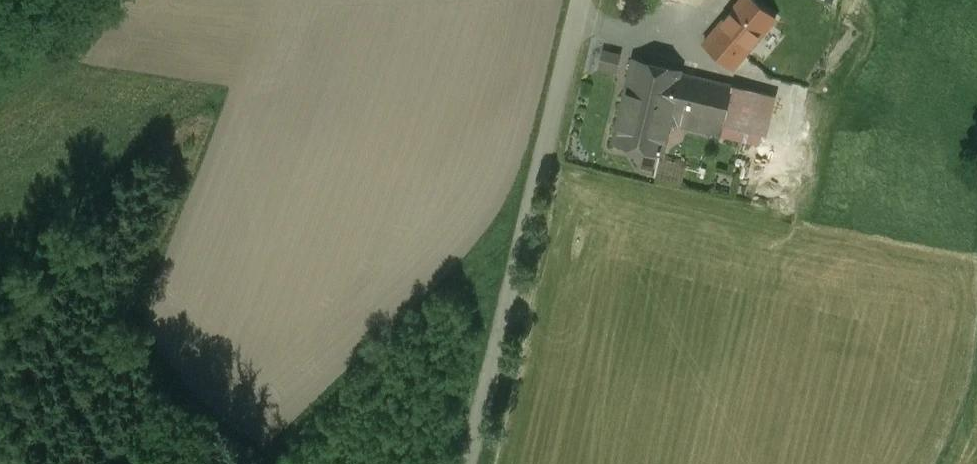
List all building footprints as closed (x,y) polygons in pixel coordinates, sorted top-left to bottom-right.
[(704,42),(734,67),(775,18),(754,0),(740,0),(704,42)] [(619,55),(604,52),(601,66),(615,70),(619,55)] [(681,70),(635,59),(615,142),(662,153),(669,122),(721,134),(721,135),(735,138),(737,129),(671,113),(681,72),(681,70)] [(748,89),(681,72),(671,113),(737,129),(738,129),(748,89)] [(776,95),(748,89),(738,129),(766,136),(776,95)]
